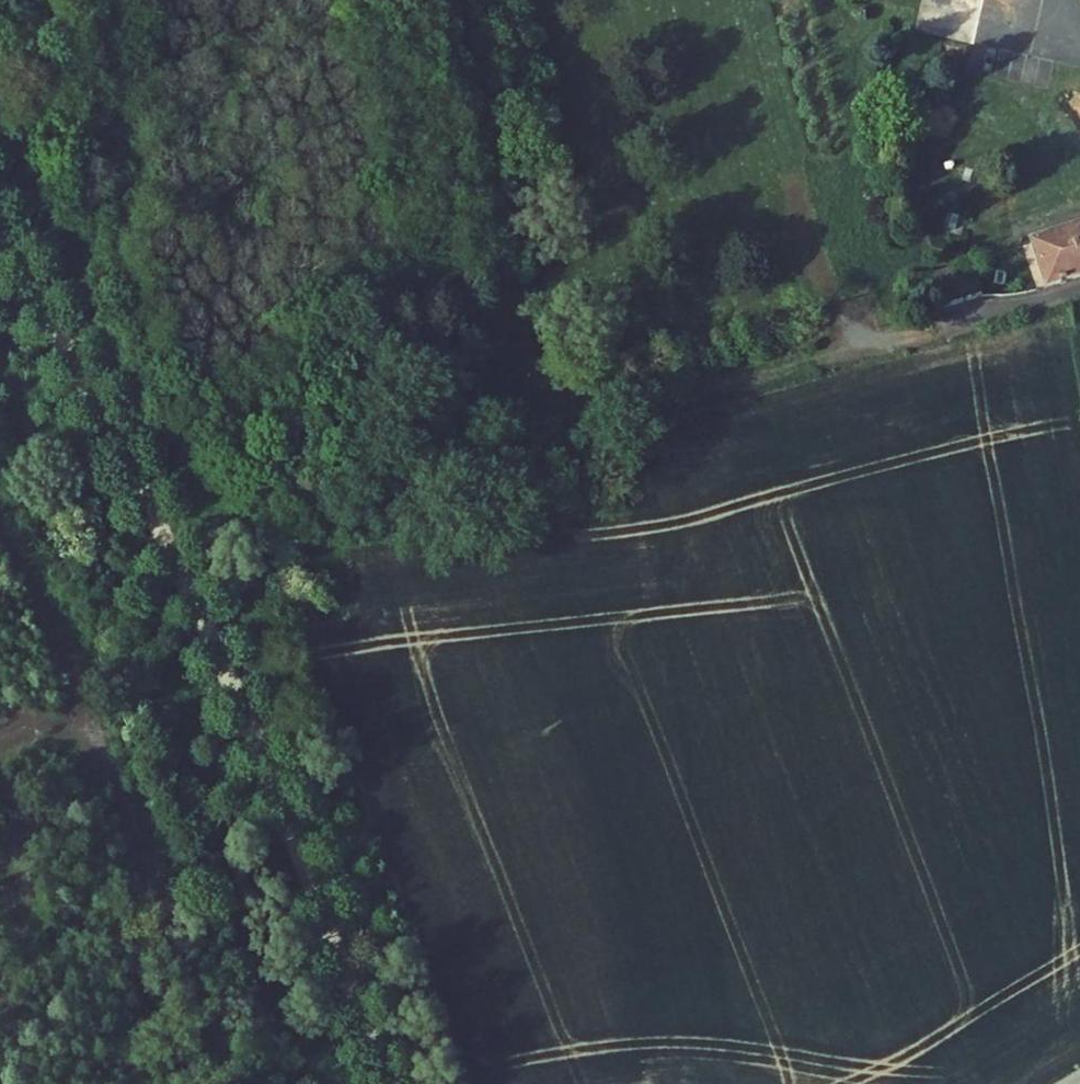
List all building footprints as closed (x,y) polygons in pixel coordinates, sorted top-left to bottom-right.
[(968,230),(974,202),(935,193),(929,222),(968,230)] [(1079,278),(1079,228),(1037,241),(1051,287),(1079,278)]
